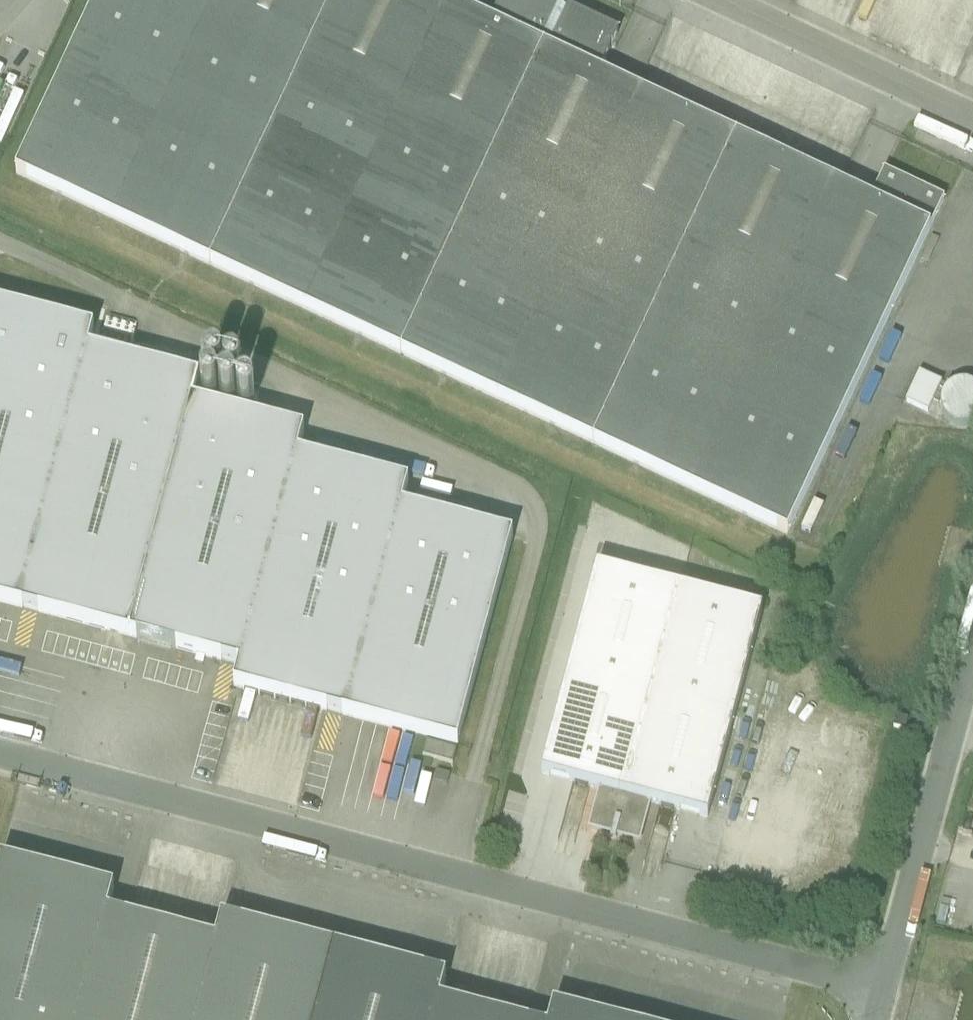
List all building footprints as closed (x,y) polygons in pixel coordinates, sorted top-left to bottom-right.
[(492,24),(440,0),(98,0),(16,174),(787,535),(944,201),(884,173),(870,202),(598,75),(617,35),(543,0),(503,0),(492,24)] [(463,745),(514,537),(410,512),(415,490),(302,462),(309,434),(199,407),(204,383),(94,356),(100,334),(0,310),(0,608),(251,670),(245,692),(463,745)] [(926,377),(913,407),(937,418),(950,388),(926,377)] [(972,431),(972,391),(950,391),(949,430),(972,431)] [(715,824),(764,612),(594,573),(546,779),(606,793),(594,845),(646,857),(657,810),(715,824)] [(438,979),(214,920),(208,942),(101,914),(108,889),(0,861),(0,1019),(502,1019),(432,1002),(438,979)] [(548,1007),(544,1019),(596,1019),(548,1007)]
